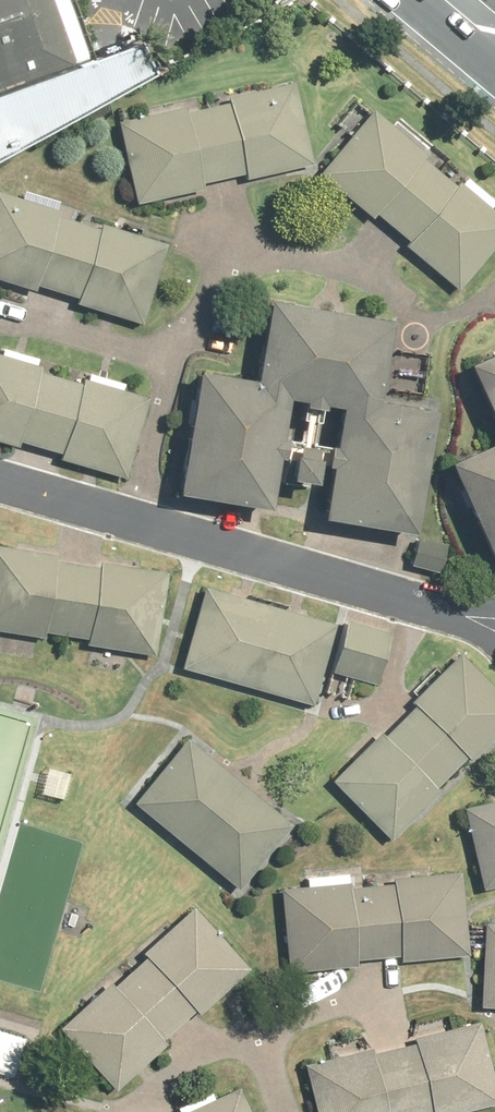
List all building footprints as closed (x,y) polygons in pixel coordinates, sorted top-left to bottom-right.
[(76,86),(47,0),(0,0),(0,111),(76,86)] [(291,93),(112,126),(126,204),(305,171),(291,93)] [(316,180),(456,296),(494,249),(494,217),(371,114),(316,180)] [(140,326),(162,247),(0,202),(0,287),(140,326)] [(186,374),(165,502),(262,518),(281,407),(334,415),(315,527),(411,542),(432,412),(372,402),(383,334),(256,313),(245,384),(186,374)] [(489,589),(494,586),(494,360),(458,377),(491,448),(435,474),(489,589)] [(123,482),(145,403),(0,363),(0,448),(123,482)] [(0,552),(0,638),(149,662),(162,577),(0,552)] [(199,591),(176,673),(309,709),(332,628),(199,591)] [(341,624),(326,677),(373,690),(387,637),(341,624)] [(326,786),(385,846),(494,738),(494,700),(455,660),(326,786)] [(183,740),(127,807),(235,897),(291,829),(183,740)] [(458,810),(475,891),(494,887),(494,803),(458,810)] [(454,877),(275,893),(282,976),(461,960),(454,877)] [(189,908),(53,1034),(111,1097),(248,971),(189,908)] [(480,927),(476,1011),(494,1012),(494,928),(480,927)] [(297,1068),(308,1111),(464,1111),(491,1105),(473,1027),(297,1068)] [(194,1111),(244,1111),(236,1094),(194,1111)]
